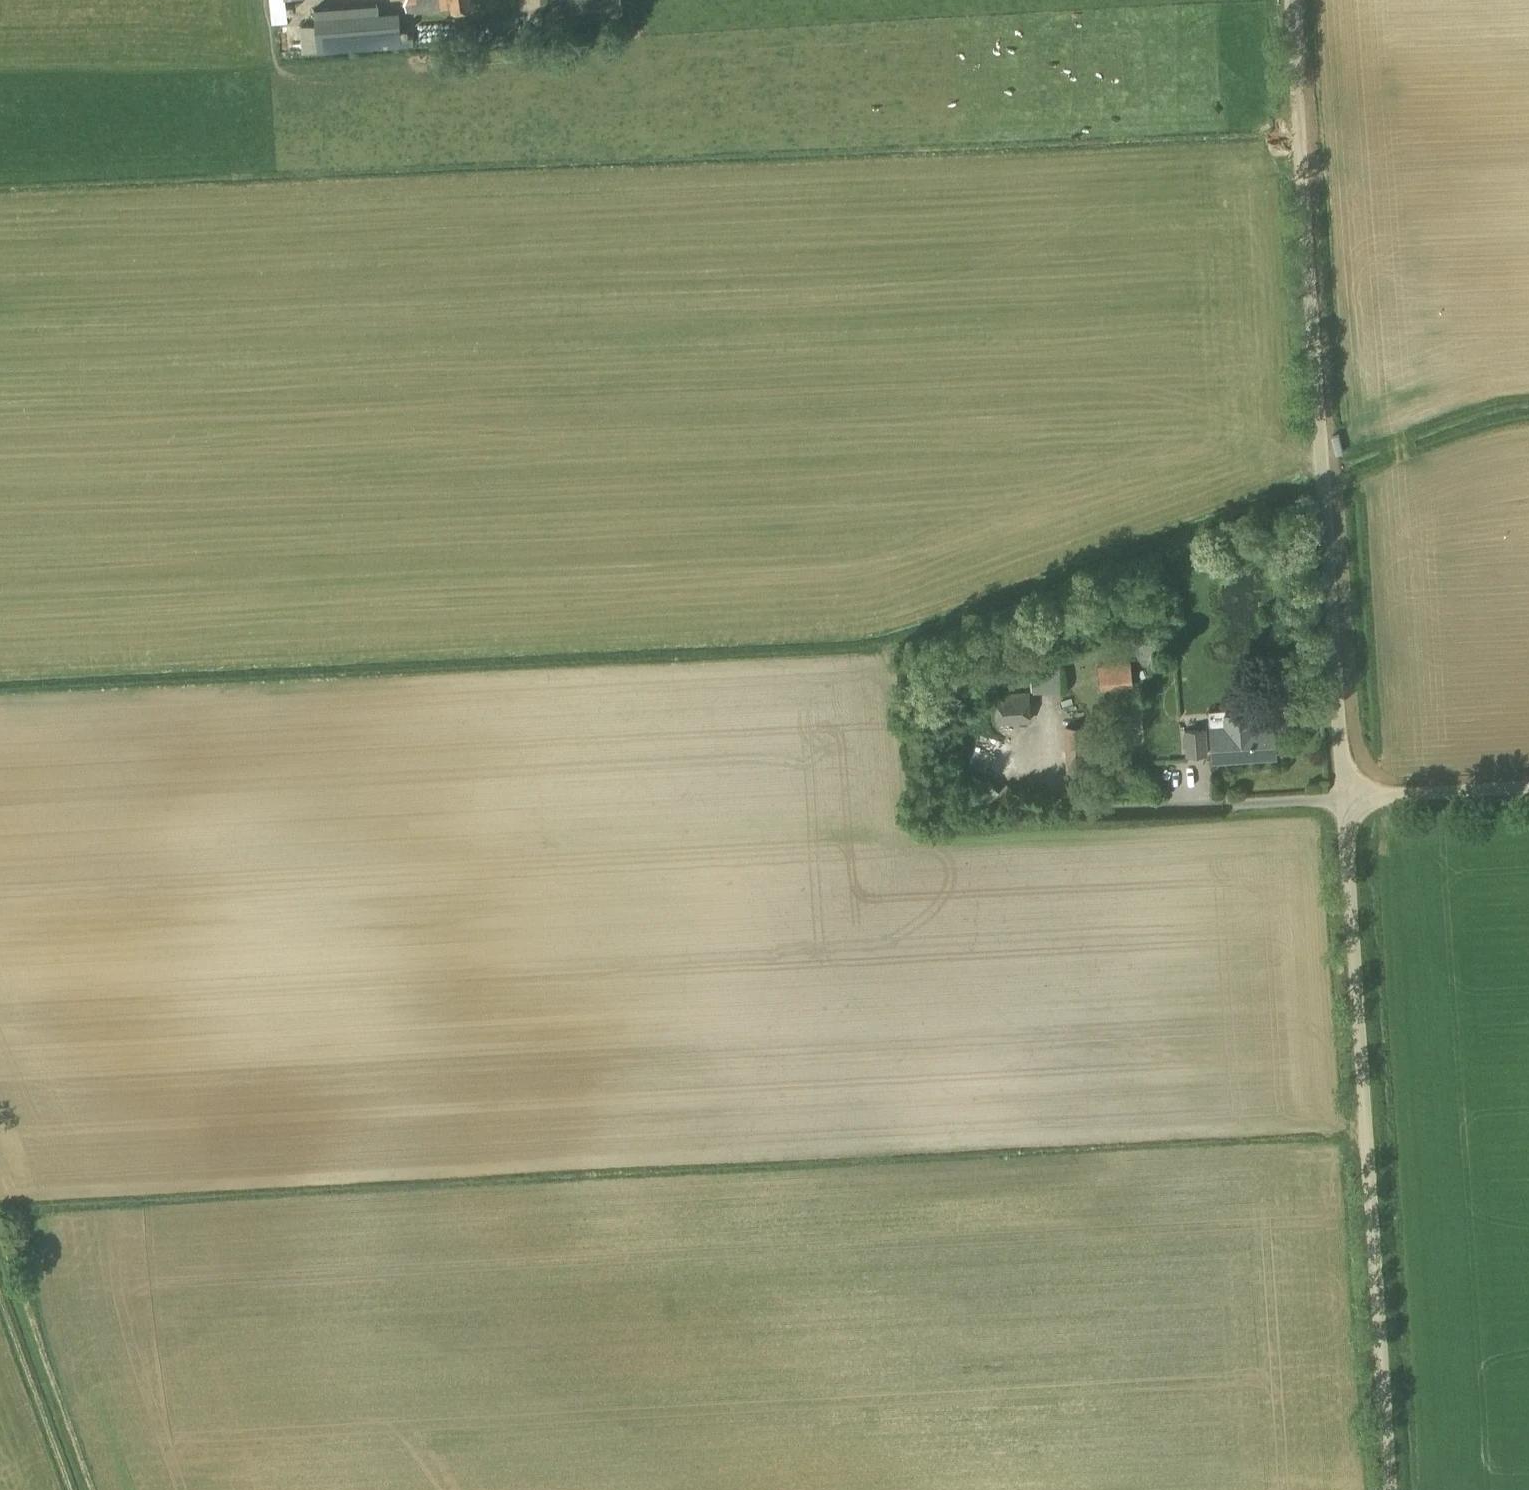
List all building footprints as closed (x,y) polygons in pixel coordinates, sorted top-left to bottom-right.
[(470,0),(404,0),(406,10),(451,5),(451,8),(471,6),(470,0)] [(623,13),(621,0),(540,0),(543,23),(623,13)] [(378,11),(378,3),(314,8),(317,52),(402,45),(399,9),(378,11)] [(1099,690),(1132,687),(1129,662),(1096,665),(1099,690)] [(996,723),(1029,721),(1027,691),(995,693),(996,723)] [(1241,726),(1240,713),(1225,714),(1226,716),(1208,717),(1210,761),(1276,757),(1275,740),(1270,741),(1269,725),(1241,726)] [(1186,756),(1208,754),(1206,728),(1184,729),(1186,756)]
